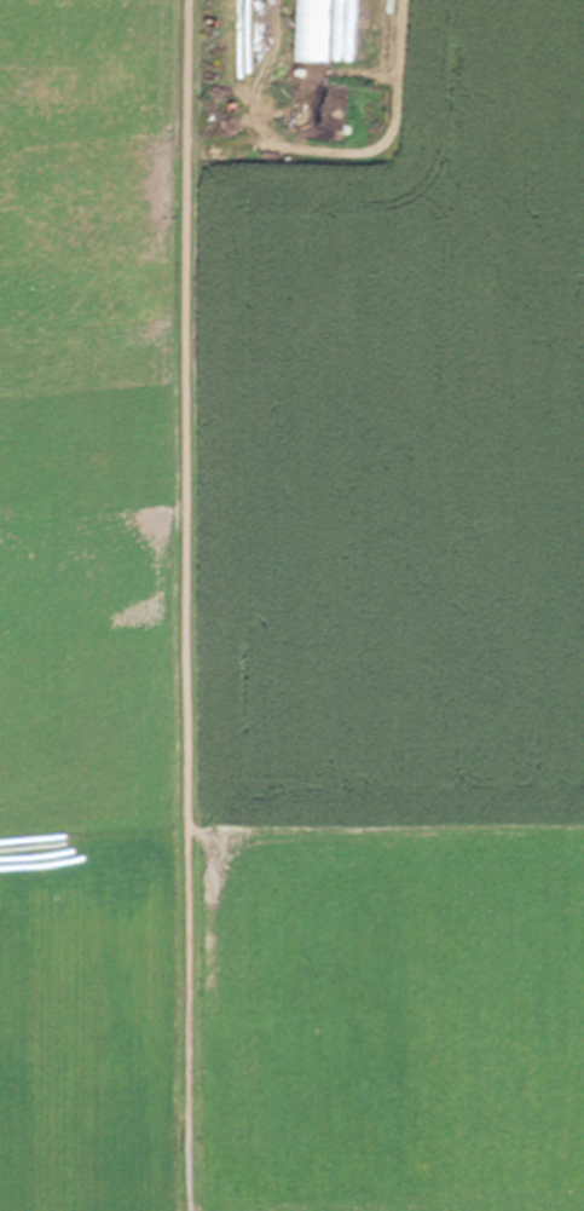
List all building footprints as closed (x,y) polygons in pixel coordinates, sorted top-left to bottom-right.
[(331,61),(332,0),(298,0),(298,61),(331,61)]
